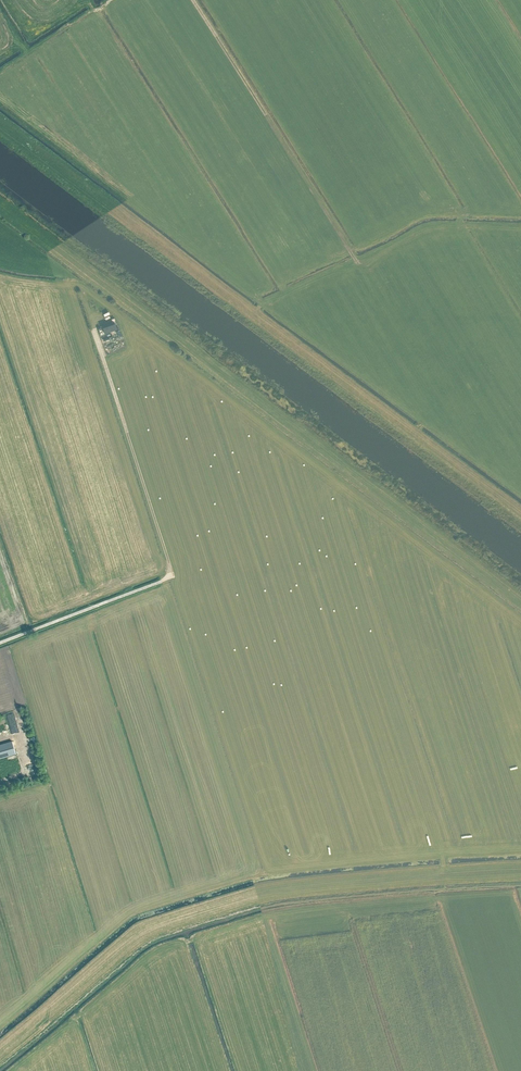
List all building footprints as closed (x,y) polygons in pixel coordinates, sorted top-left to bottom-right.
[(104,334),(116,329),(114,323),(102,328),(104,334)] [(12,726),(19,724),(17,715),(10,717),(11,720),(16,719),(17,722),(11,724),(12,726)] [(12,741),(0,744),(0,758),(15,753),(12,741)]
